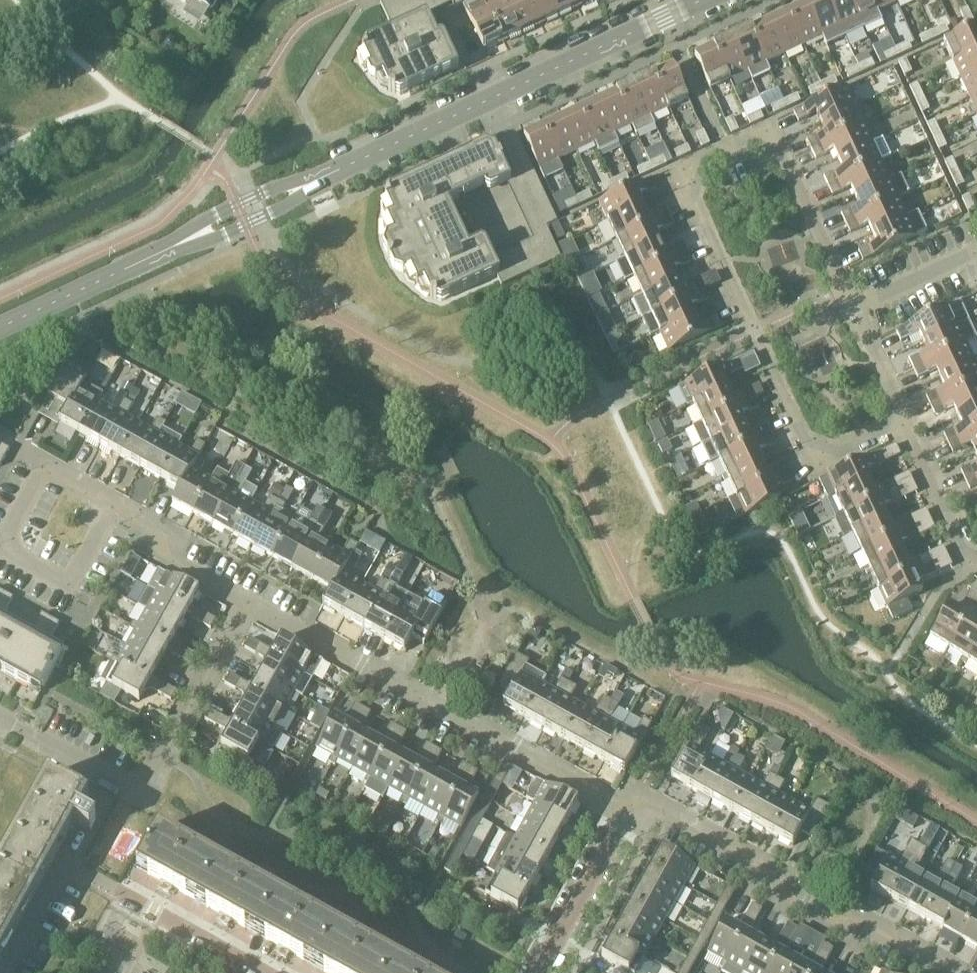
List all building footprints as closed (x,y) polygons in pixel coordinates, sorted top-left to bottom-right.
[(211,9),(216,0),(196,0),(211,9)] [(427,14),(426,11),(449,0),(387,0),(381,3),(391,25),(393,30),(367,42),(366,47),(365,47),(360,62),(364,72),(368,71),(371,78),(376,80),(380,88),(395,94),(395,93),(400,95),(459,68),(448,45),(444,46),(442,45),(427,14)] [(485,2),(502,40),(521,31),(507,0),(490,0),(485,2)] [(529,0),(507,0),(521,31),(539,22),(529,0)] [(539,22),(558,14),(552,0),(529,0),(539,22)] [(574,0),(552,0),(558,14),(576,5),(574,0)] [(807,4),(822,36),(841,28),(828,0),(814,0),(807,4)] [(841,28),(859,19),(851,0),(828,0),(841,28)] [(859,19),(878,10),(873,0),(851,0),(859,19)] [(878,10),(896,2),(896,0),(873,0),(878,10)] [(485,2),(466,11),(483,49),(502,40),(485,2)] [(807,4),(788,12),(803,45),(822,36),(807,4)] [(960,11),(966,24),(974,21),(968,8),(960,11)] [(785,54),(803,45),(788,12),(770,21),(785,54)] [(770,21),(751,30),(766,62),(785,54),(770,21)] [(945,25),(933,31),(936,38),(949,32),(945,25)] [(953,61),(976,49),(976,26),(944,41),(953,61)] [(748,71),(766,62),(751,30),(733,38),(748,71)] [(920,37),(923,44),(936,38),(933,31),(920,37)] [(733,38),(714,47),(729,80),(748,71),(733,38)] [(908,42),(896,48),(899,55),(912,49),(908,42)] [(695,56),(710,89),(729,80),(714,47),(695,56)] [(883,54),(886,62),(899,55),(896,48),(883,54)] [(961,79),(976,72),(976,49),(953,61),(961,79)] [(899,63),(905,76),(912,72),(906,59),(899,63)] [(871,60),(859,66),(862,73),(875,67),(871,60)] [(689,99),(673,66),(654,75),(670,108),(689,99)] [(846,72),(849,79),(862,73),(859,66),(846,72)] [(970,98),(976,94),(976,72),(961,79),(970,98)] [(636,83),(651,116),(670,108),(654,75),(636,83)] [(834,77),(821,83),(825,90),(837,84),(834,77)] [(617,92),(633,125),(651,116),(636,83),(617,92)] [(808,89),(812,96),(825,90),(821,83),(808,89)] [(916,100),(923,97),(917,84),(910,87),(916,100)] [(821,122),(860,104),(859,101),(855,103),(847,86),(794,111),(799,122),(810,117),(809,116),(817,112),(821,122)] [(904,99),(900,89),(895,92),(899,101),(904,99)] [(599,101),(614,134),(633,125),(617,92),(599,101)] [(784,100),(787,108),(800,102),(797,94),(784,100)] [(916,100),(922,113),(929,110),(923,97),(916,100)] [(771,106),(775,114),(787,108),(784,100),(771,106)] [(580,109),(596,142),(600,151),(618,142),(614,134),(599,101),(580,109)] [(811,149),(865,124),(857,108),(861,106),(860,104),(821,122),(826,132),(818,135),(818,134),(807,139),(811,149)] [(751,125),(762,119),(764,119),(760,112),(755,114),(752,105),(744,109),(748,117),(747,118),(751,125)] [(577,151),(596,142),(580,109),(562,118),(577,151)] [(732,117),(725,120),(731,134),(739,130),(732,117)] [(543,127),(559,159),(577,151),(562,118),(543,127)] [(933,137),(941,134),(935,121),(927,124),(933,137)] [(838,159),(877,141),(876,138),(872,140),(865,124),(811,149),(816,159),(827,154),(826,153),(834,149),(838,159)] [(543,127),(524,135),(539,168),(559,159),(543,127)] [(441,301),(497,275),(502,286),(561,258),(546,227),(558,221),(515,131),(487,144),(495,148),(538,240),(494,260),(490,251),(485,253),(483,248),(475,245),(470,247),(450,204),(455,202),(485,187),(486,189),(490,190),(510,181),(494,148),(484,144),(470,150),(468,153),(448,163),(441,166),(439,162),(396,182),(398,186),(390,190),(388,195),(382,210),(387,219),(383,228),(387,237),(384,246),(388,255),(387,255),(390,261),(391,261),(394,269),(404,273),(408,282),(417,285),(422,294),(441,301)] [(710,144),(704,131),(696,134),(702,147),(710,144)] [(933,137),(939,150),(947,147),(941,134),(933,137)] [(824,176),(829,186),(882,161),(890,157),(881,139),(877,141),(838,159),(843,169),(835,172),(835,171),(824,176)] [(678,159),(691,153),(688,145),(675,151),(678,159)] [(663,157),(650,163),(654,170),(666,164),(663,157)] [(951,175),(958,171),(952,158),(945,162),(951,175)] [(882,161),(829,186),(833,196),(844,190),(851,186),(856,196),(895,178),(893,175),(889,177),(882,161)] [(637,169),(641,176),(654,170),(650,163),(637,169)] [(951,175),(957,188),(964,184),(958,171),(951,175)] [(626,174),(613,180),(617,187),(629,181),(626,174)] [(846,223),(899,198),(909,193),(900,175),(895,178),(856,196),(860,205),(853,209),(852,208),(841,213),(846,223)] [(603,220),(604,223),(643,205),(639,195),(646,192),(647,193),(657,188),(653,177),(599,202),(607,218),(603,220)] [(600,186),(604,193),(617,187),(613,180),(600,186)] [(589,191),(576,197),(580,205),(592,199),(589,191)] [(962,199),(968,212),(975,208),(969,195),(962,199)] [(563,203),(567,211),(580,205),(576,197),(563,203)] [(899,198),(846,223),(850,233),(861,227),(868,223),(873,233),(912,215),(910,212),(906,214),(899,198)] [(952,218),(961,214),(955,202),(947,206),(952,218)] [(617,240),(670,215),(665,205),(655,210),(655,211),(648,214),(643,205),(604,223),(605,226),(609,224),(617,240)] [(620,257),(621,260),(660,242),(656,232),(663,229),(664,230),(675,225),(670,215),(617,240),(624,255),(620,257)] [(858,250),(863,261),(917,236),(909,219),(913,217),(912,215),(873,233),(877,242),(870,246),(869,245),(858,250)] [(665,252),(660,242),(621,260),(616,263),(624,281),(634,277),(687,252),(683,242),(672,247),(672,248),(665,252)] [(637,294),(638,297),(677,279),(673,269),(680,266),(681,267),(692,262),(687,252),(634,277),(641,292),(637,294)] [(677,279),(638,297),(633,299),(642,318),(705,289),(700,279),(689,284),(689,285),(682,288),(677,279)] [(650,337),(656,334),(695,316),(690,306),(698,303),(698,304),(709,299),(705,289),(642,318),(650,337)] [(600,296),(589,301),(597,317),(608,312),(600,296)] [(923,341),(958,325),(968,321),(959,301),(896,331),(901,341),(912,336),(911,335),(919,332),(923,341)] [(661,335),(669,351),(722,326),(717,316),(706,321),(707,322),(699,326),(695,316),(656,334),(657,337),(661,335)] [(960,328),(958,325),(923,341),(928,351),(921,354),(920,353),(910,358),(909,357),(909,358),(914,368),(963,345),(955,330),(960,328)] [(970,361),(963,345),(914,368),(918,378),(929,373),(929,372),(936,369),(941,378),(975,362),(974,359),(970,361)] [(753,352),(684,384),(692,401),(688,403),(689,406),(728,388),(723,378),(731,374),(731,375),(758,363),(753,352)] [(975,362),(941,378),(945,388),(938,391),(937,390),(926,396),(931,405),(976,384),(976,376),(973,367),(976,365),(975,362)] [(80,434),(98,402),(103,394),(83,383),(88,375),(66,364),(48,396),(68,407),(59,423),(80,434)] [(733,397),(728,388),(689,406),(690,408),(695,406),(702,422),(755,397),(764,394),(759,384),(740,393),(740,394),(733,397)] [(931,405),(935,415),(946,410),(946,409),(953,405),(958,416),(976,407),(976,384),(931,405)] [(100,445),(125,400),(130,391),(122,387),(111,409),(98,402),(80,434),(100,445)] [(133,387),(130,391),(125,400),(100,445),(120,456),(138,424),(126,417),(133,404),(134,405),(141,392),(133,387)] [(701,445),(706,443),(745,425),(741,415),(748,411),(749,412),(760,407),(755,397),(702,422),(692,427),(701,445)] [(948,443),(976,430),(976,407),(958,416),(963,426),(955,429),(955,428),(944,433),(948,443)] [(140,467),(167,418),(160,414),(158,418),(157,418),(150,431),(138,424),(120,456),(140,467)] [(140,467),(160,479),(178,446),(166,439),(175,422),(167,418),(140,467)] [(658,421),(648,425),(656,443),(666,438),(658,421)] [(750,434),(745,425),(706,443),(708,445),(712,443),(719,459),(772,434),(768,425),(757,430),(757,431),(750,434)] [(211,433),(204,429),(200,437),(207,441),(211,433)] [(948,443),(953,453),(964,447),(964,446),(971,443),(975,453),(976,452),(976,430),(948,443)] [(777,444),(772,434),(719,459),(726,475),(722,477),(724,480),(762,461),(758,452),(765,448),(766,449),(777,444)] [(199,457),(204,449),(206,445),(197,440),(190,453),(178,446),(160,479),(179,489),(180,490),(198,457),(199,457)] [(666,440),(658,444),(662,453),(667,450),(669,446),(666,440)] [(10,449),(0,444),(0,466),(10,449)] [(172,501),(193,513),(211,480),(199,474),(211,453),(204,449),(199,457),(198,457),(180,490),(179,489),(172,501)] [(830,495),(831,498),(870,479),(866,470),(873,466),(874,467),(885,462),(880,452),(827,477),(834,493),(830,495)] [(767,471),(762,461),(724,480),(725,482),(729,480),(736,496),(790,471),(785,462),(774,467),(774,468),(767,471)] [(973,466),(972,465),(961,470),(966,480),(976,474),(976,464),(973,466)] [(213,524),(233,535),(251,502),(239,496),(246,483),(247,484),(255,470),(246,465),(241,473),(213,524)] [(193,513),(213,524),(241,473),(234,469),(224,487),(211,480),(193,513)] [(737,519),(780,499),(775,489),(783,485),(783,486),(794,481),(790,471),(736,496),(729,500),(737,519)] [(966,480),(970,490),(976,486),(976,474),(966,480)] [(870,479),(831,498),(833,500),(837,498),(844,514),(897,489),(893,480),(882,485),(882,486),(875,489),(870,479)] [(286,488),(277,483),(271,493),(280,498),(286,488)] [(844,537),(849,535),(888,516),(883,507),(891,503),(891,504),(902,499),(897,489),(844,514),(835,518),(842,534),(838,536),(840,539),(844,537)] [(233,535),(253,546),(278,501),(271,497),(264,509),(251,502),(233,535)] [(253,546),(273,557),(291,525),(279,518),(286,505),(278,501),(253,546)] [(696,504),(686,508),(690,516),(699,511),(696,504)] [(273,557),(293,568),(325,510),(324,511),(317,507),(310,519),(303,531),(291,525),(273,557)] [(293,568),(313,579),(331,547),(319,540),(326,527),(325,527),(333,514),(325,510),(293,568)] [(801,513),(790,518),(794,526),(805,521),(801,513)] [(854,535),(861,551),(915,526),(910,517),(899,522),(900,523),(892,526),(888,516),(849,535),(850,537),(854,535)] [(705,521),(695,526),(700,537),(710,532),(705,521)] [(864,569),(866,572),(905,553),(900,544),(908,540),(908,541),(919,536),(915,526),(861,551),(869,567),(864,569)] [(313,579),(332,590),(333,590),(349,561),(350,561),(356,551),(359,546),(350,541),(343,554),(331,547),(313,579)] [(363,555),(356,551),(350,561),(349,561),(333,590),(332,590),(323,605),(344,617),(362,585),(350,578),(363,555)] [(871,573),(879,588),(932,563),(927,553),(916,559),(917,560),(909,563),(905,553),(866,572),(867,574),(871,573)] [(936,573),(932,563),(879,588),(893,620),(913,610),(907,598),(922,591),(917,581),(925,577),(925,578),(936,573)] [(424,567),(418,578),(431,585),(434,580),(447,587),(450,581),(424,567)] [(190,617),(200,623),(206,614),(195,608),(194,603),(200,592),(158,569),(149,585),(143,582),(142,585),(148,588),(193,613),(190,617)] [(364,628),(384,639),(409,594),(397,587),(404,575),(396,570),(389,583),(364,628)] [(344,617),(364,628),(389,583),(381,579),(374,591),(362,585),(344,617)] [(138,605),(147,610),(179,628),(185,619),(190,617),(193,613),(148,588),(138,605)] [(31,687),(34,683),(43,688),(63,653),(53,647),(55,645),(49,642),(59,623),(41,613),(31,632),(3,616),(13,598),(0,590),(0,670),(31,687)] [(425,603),(409,594),(384,639),(404,651),(412,637),(424,644),(447,602),(431,593),(425,603)] [(948,648),(976,601),(976,597),(970,593),(963,603),(964,604),(960,611),(950,605),(924,647),(942,658),(948,648)] [(963,663),(976,640),(976,621),(976,620),(976,601),(948,648),(963,657),(961,661),(963,663)] [(131,625),(169,646),(179,628),(147,610),(139,625),(133,622),(131,625)] [(216,619),(206,614),(200,623),(211,629),(216,619)] [(127,646),(159,664),(165,654),(170,653),(173,648),(169,646),(131,625),(129,628),(135,632),(127,646)] [(245,648),(255,653),(260,644),(250,638),(245,648)] [(276,648),(270,650),(268,654),(309,678),(313,679),(323,660),(282,638),(276,648)] [(976,666),(976,640),(963,663),(966,664),(968,661),(976,666)] [(170,653),(181,659),(186,649),(176,643),(173,648),(170,653)] [(267,664),(261,674),(294,692),(302,678),(308,681),(309,678),(268,654),(270,650),(260,644),(255,653),(265,659),(267,664)] [(113,657),(112,661),(153,684),(151,689),(161,694),(166,685),(156,679),(154,674),(159,664),(127,646),(119,661),(113,657)] [(196,655),(186,649),(181,659),(191,664),(196,655)] [(524,717),(542,684),(547,676),(527,665),(529,661),(516,654),(498,685),(511,692),(503,706),(524,717)] [(151,689),(153,684),(112,661),(102,679),(107,682),(100,695),(115,703),(121,691),(139,701),(145,690),(151,689)] [(225,683),(235,689),(240,679),(230,674),(225,683)] [(256,684),(251,685),(248,690),(290,713),(291,710),(286,707),(294,692),(261,674),(256,684)] [(554,691),(542,684),(524,717),(544,728),(569,683),(561,678),(554,691)] [(247,700),(242,710),(274,728),(282,713),(288,716),(290,713),(248,690),(251,685),(240,679),(235,689),(245,695),(247,700)] [(544,728),(564,739),(582,706),(570,700),(577,687),(569,683),(544,728)] [(176,691),(166,685),(161,694),(171,700),(176,691)] [(594,713),(582,706),(564,739),(584,750),(611,701),(603,696),(594,713)] [(584,750),(604,761),(622,729),(609,722),(619,705),(611,701),(584,750)] [(363,708),(356,720),(364,724),(371,712),(363,708)] [(205,719),(215,725),(220,715),(210,709),(205,719)] [(274,728),(242,710),(236,720),(231,721),(228,726),(232,728),(270,749),(272,745),(266,742),(274,728)] [(231,721),(220,715),(215,725),(226,730),(228,726),(231,721)] [(332,764),(353,726),(335,716),(316,748),(332,757),(328,762),(332,764)] [(624,773),(652,723),(643,718),(634,735),(622,729),(604,761),(624,773)] [(384,735),(392,740),(398,727),(391,723),(384,735)] [(671,778),(692,790),(710,757),(698,750),(710,729),(701,724),(671,778)] [(338,760),(353,768),(371,736),(353,726),(332,764),(335,766),(338,760)] [(398,727),(392,740),(400,744),(406,732),(398,727)] [(268,752),(270,749),(232,728),(221,746),(254,764),(262,749),(268,752)] [(364,782),(367,784),(389,746),(371,736),(353,768),(367,777),(364,782)] [(419,755),(427,759),(434,747),(426,743),(419,755)] [(374,780),(388,788),(406,756),(389,746),(367,784),(371,786),(374,780)] [(434,747),(427,759),(435,764),(442,752),(434,747)] [(723,764),(710,757),(692,790),(712,801),(737,756),(740,751),(732,747),(723,764)] [(400,802),(403,804),(424,766),(406,756),(388,788),(403,796),(400,802)] [(712,801),(732,812),(750,779),(738,773),(745,760),(737,756),(712,801)] [(505,779),(513,766),(505,761),(497,775),(505,779)] [(455,775),(463,779),(470,767),(462,763),(455,775)] [(442,775),(424,766),(403,804),(406,806),(409,800),(424,808),(442,775)] [(470,767),(463,779),(471,784),(478,772),(470,767)] [(48,774),(0,861),(0,947),(70,820),(90,831),(96,819),(77,808),(85,794),(48,774)] [(762,786),(750,779),(732,812),(752,823),(777,778),(769,774),(762,786)] [(435,822),(439,824),(460,785),(442,775),(424,808),(439,816),(435,822)] [(785,782),(777,778),(752,823),(772,834),(790,801),(778,795),(785,782)] [(527,798),(535,803),(568,821),(578,802),(537,779),(535,783),(533,784),(531,786),(531,787),(529,789),(528,791),(528,792),(528,795),(528,796),(527,798)] [(460,828),(479,796),(460,785),(439,824),(442,825),(445,820),(460,828)] [(484,798),(492,802),(499,790),(492,785),(484,798)] [(485,815),(492,802),(484,798),(477,811),(485,815)] [(800,832),(813,839),(830,807),(817,800),(810,812),(790,801),(772,834),(793,845),(800,832)] [(558,839),(568,821),(535,803),(525,821),(558,839)] [(465,834),(472,838),(479,825),(472,821),(465,834)] [(525,821),(516,838),(548,856),(558,839),(525,821)] [(137,867),(161,881),(158,887),(169,893),(173,887),(197,900),(218,862),(158,828),(137,867)] [(465,851),(472,838),(465,834),(458,846),(465,851)] [(538,874),(548,856),(516,838),(506,856),(538,874)] [(889,899),(907,909),(925,876),(915,871),(930,843),(923,839),(919,845),(889,899)] [(871,889),(889,899),(919,845),(912,840),(900,862),(876,849),(866,869),(878,875),(871,889)] [(662,849),(652,867),(684,885),(695,867),(662,849)] [(528,892),(538,874),(506,856),(496,874),(528,892)] [(460,861),(452,857),(444,870),(452,874),(460,861)] [(935,882),(925,876),(907,909),(925,919),(955,864),(947,860),(935,882)] [(277,894),(218,862),(197,900),(220,913),(217,920),(228,926),(232,920),(256,933),(277,894)] [(925,919),(943,929),(961,896),(951,891),(960,874),(964,876),(969,867),(960,862),(958,866),(955,864),(925,919)] [(674,903),(684,885),(652,867),(642,885),(674,903)] [(528,892),(496,874),(485,893),(518,911),(528,892)] [(665,921),(674,903),(642,885),(632,903),(665,921)] [(728,885),(720,899),(718,904),(725,908),(736,889),(728,885)] [(961,939),(976,909),(976,891),(971,902),(961,896),(943,929),(961,939)] [(291,952),(315,966),(337,927),(277,894),(256,933),(279,946),(276,952),(287,959),(291,952)] [(655,939),(665,921),(632,903),(622,921),(655,939)] [(718,904),(708,922),(715,926),(725,908),(718,904)] [(753,904),(747,914),(757,920),(763,909),(753,904)] [(961,939),(976,948),(976,909),(961,939)] [(757,920),(747,914),(741,925),(751,930),(757,920)] [(720,967),(723,969),(744,931),(726,920),(707,953),(723,961),(720,967)] [(622,921),(612,938),(645,956),(655,939),(622,921)] [(705,944),(708,939),(715,926),(708,922),(698,939),(705,944)] [(789,924),(783,934),(792,939),(798,929),(789,924)] [(337,927),(315,966),(328,972),(389,972),(396,960),(337,927)] [(467,936),(457,931),(453,939),(463,944),(467,936)] [(744,972),(762,941),(744,931),(723,969),(721,971),(725,972),(744,972)] [(790,944),(792,939),(783,934),(777,944),(771,945),(762,941),(744,972),(767,972),(782,947),(787,950),(790,944)] [(645,956),(612,938),(602,957),(630,972),(636,972),(645,956)] [(698,939),(688,957),(696,961),(705,944),(698,939)] [(834,949),(824,943),(818,954),(828,959),(834,949)] [(787,950),(782,947),(767,972),(791,972),(798,960),(788,955),(787,950)] [(815,970),(817,967),(822,969),(828,959),(818,954),(816,959),(813,964),(808,966),(798,960),(791,972),(814,972),(815,970)] [(679,972),(689,972),(696,961),(688,957),(679,972)] [(396,960),(389,972),(419,972),(396,960)]
